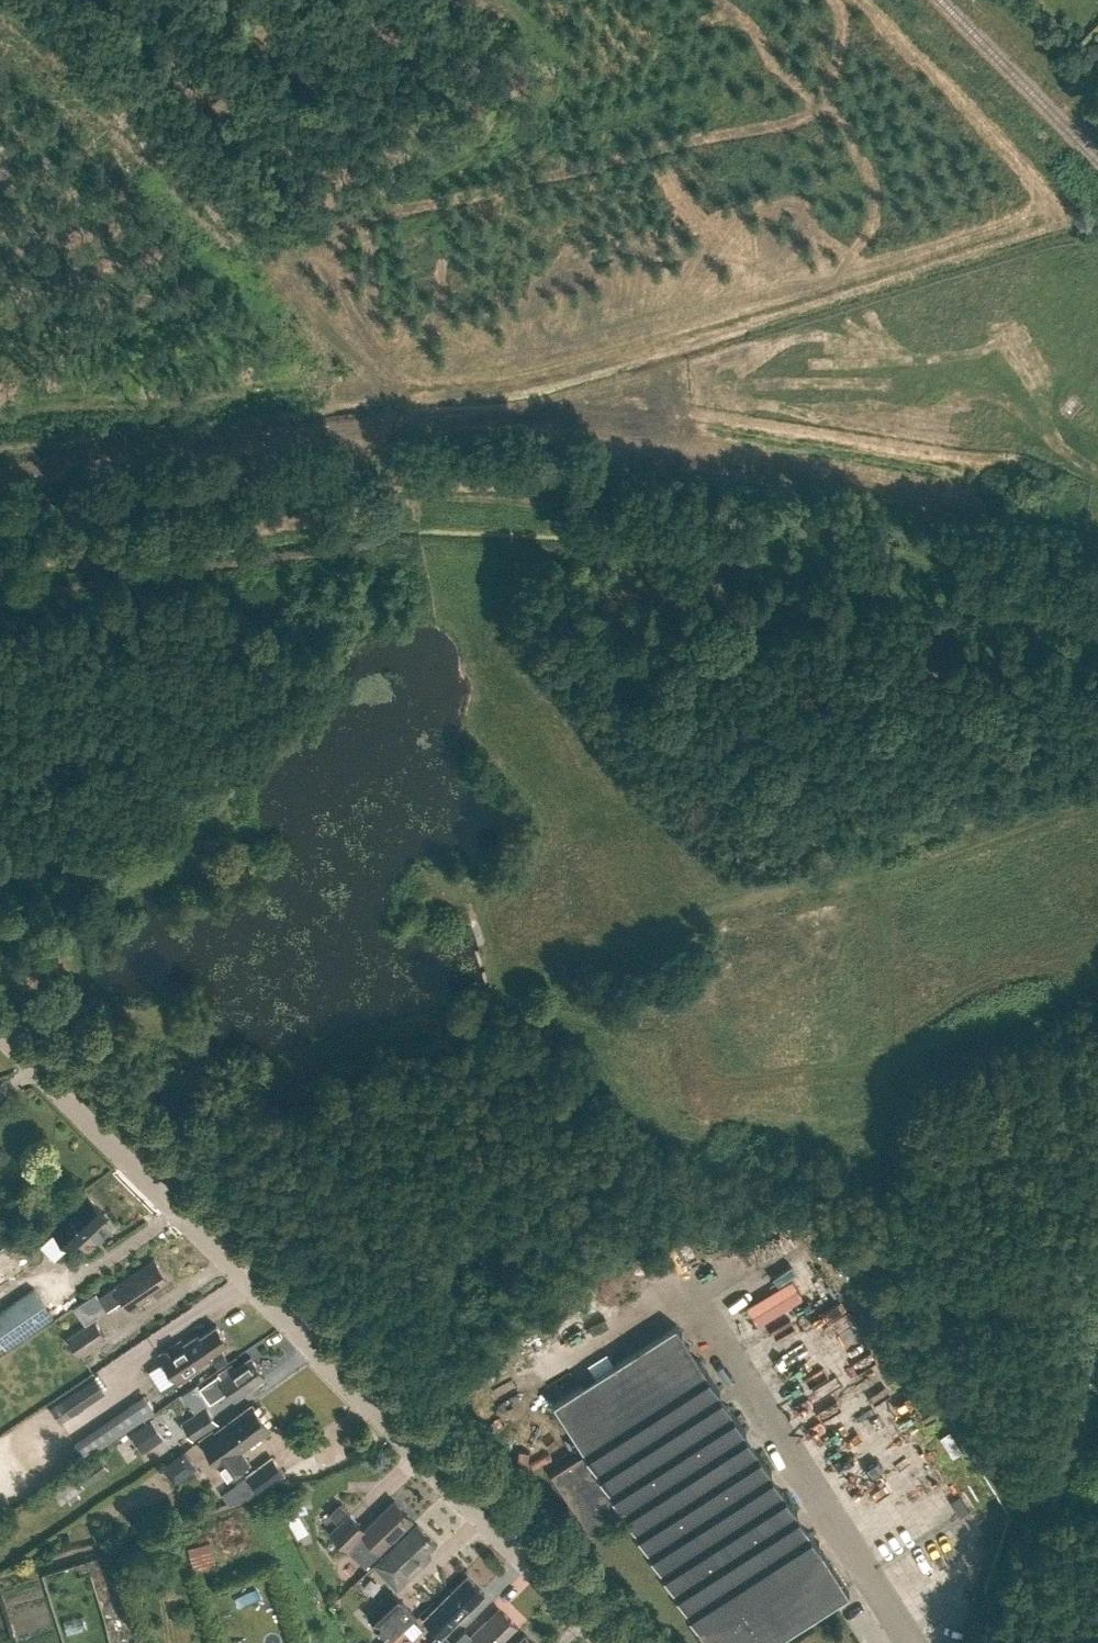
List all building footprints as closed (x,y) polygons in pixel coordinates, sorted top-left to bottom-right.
[(1090,59),(1097,57),(1097,43),(1088,45),(1090,59)] [(105,1213),(88,1195),(54,1229),(74,1250),(95,1229),(92,1226),(105,1213)] [(169,1280),(155,1260),(100,1297),(108,1310),(124,1299),(131,1310),(149,1299),(146,1295),(169,1280)] [(0,1309),(0,1339),(6,1347),(52,1314),(32,1286),(0,1309)] [(80,1354),(106,1337),(95,1320),(69,1337),(80,1354)] [(677,1324),(556,1401),(587,1450),(554,1471),(591,1530),(624,1509),(710,1642),(769,1642),(848,1592),(677,1324)] [(229,1342),(217,1325),(199,1337),(198,1335),(185,1344),(182,1340),(160,1355),(179,1384),(202,1369),(199,1365),(211,1357),(210,1354),(229,1342)] [(221,1350),(211,1357),(219,1368),(229,1361),(221,1350)] [(266,1377),(252,1357),(236,1368),(233,1364),(219,1374),(219,1375),(201,1387),(211,1403),(230,1390),(236,1399),(266,1377)] [(96,1376),(62,1399),(72,1415),(106,1391),(96,1376)] [(132,1409),(110,1424),(77,1446),(85,1458),(154,1411),(144,1395),(132,1402),(135,1407),(132,1409)] [(271,1428),(253,1405),(216,1432),(215,1430),(202,1439),(229,1477),(250,1462),(241,1450),(271,1428)] [(192,1436),(216,1419),(207,1407),(183,1423),(192,1436)] [(152,1419),(130,1433),(143,1453),(165,1438),(152,1419)] [(162,1464),(176,1479),(195,1462),(181,1447),(162,1464)] [(101,1456),(76,1474),(84,1485),(109,1468),(101,1456)] [(261,1491),(285,1473),(273,1457),(249,1474),(261,1491)] [(248,1476),(235,1486),(245,1500),(258,1490),(248,1476)] [(366,1565),(381,1550),(413,1519),(395,1500),(366,1529),(351,1515),(333,1532),(366,1565)] [(341,1502),(329,1514),(338,1523),(349,1511),(341,1502)] [(436,1543),(418,1524),(376,1565),(398,1588),(427,1561),(423,1556),(436,1543)] [(188,1547),(194,1569),(216,1563),(210,1541),(188,1547)] [(486,1593),(468,1575),(425,1618),(442,1636),(486,1593)] [(392,1589),(366,1614),(378,1626),(379,1625),(393,1639),(405,1628),(392,1613),(404,1602),(392,1589)] [(517,1624),(500,1607),(470,1637),(465,1633),(455,1642),(498,1642),(517,1624)] [(526,1633),(516,1642),(536,1642),(526,1633)]
